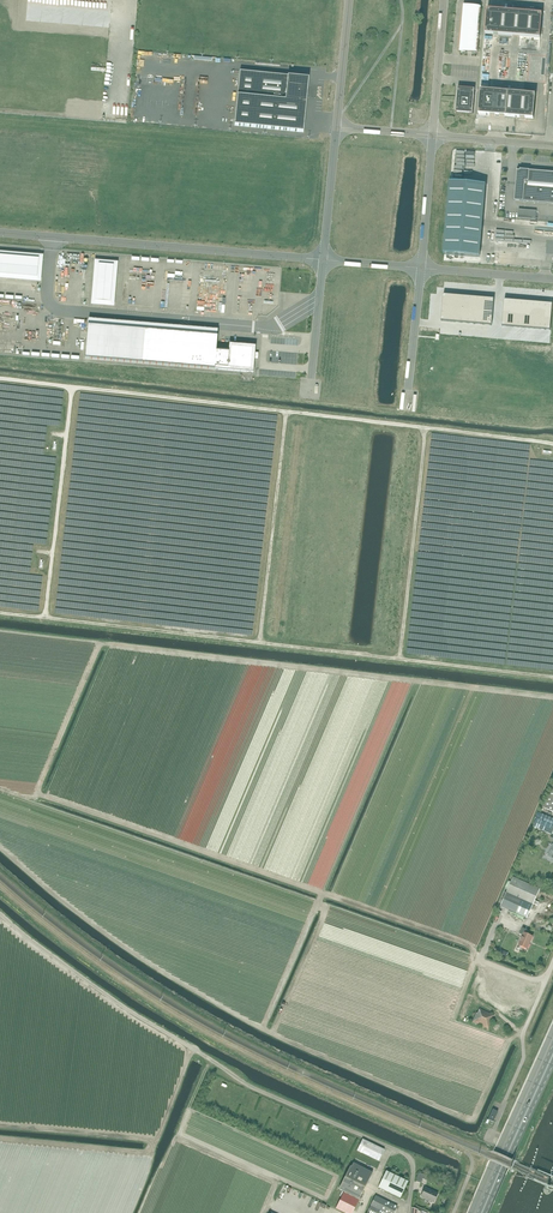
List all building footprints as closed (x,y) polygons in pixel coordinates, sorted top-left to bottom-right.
[(462,37),(461,51),(467,52),(472,52),(476,53),(478,38),(479,38),(480,35),(478,35),(480,8),(465,7),(462,34),(461,34),(460,37),(462,37)] [(540,38),(542,14),(487,9),(485,34),(540,38)] [(144,50),(141,73),(151,74),(155,52),(144,50)] [(309,78),(240,71),(235,125),(303,132),(309,78)] [(468,89),(464,88),(464,90),(458,89),(456,111),(473,112),(475,90),(468,90),(468,88),(468,89)] [(535,96),(536,94),(481,90),(480,92),(481,92),(479,112),(479,114),(534,119),(534,117),(533,117),(535,96)] [(103,114),(104,103),(78,101),(77,107),(73,107),(73,112),(103,114)] [(520,170),(520,171),(517,171),(515,201),(552,204),(552,173),(520,170)] [(527,210),(520,209),(519,209),(518,218),(536,219),(537,211),(527,210)] [(456,307),(457,296),(443,295),(442,306),(456,307)] [(464,296),(457,296),(456,307),(456,310),(463,311),(464,296)] [(471,297),(464,296),(463,311),(470,311),(471,297)] [(470,311),(477,312),(478,298),(471,297),(470,311)] [(478,298),(477,312),(484,312),(485,298),(478,298)] [(484,312),(493,313),(494,299),(485,298),(484,312)] [(455,314),(456,310),(456,307),(442,306),(442,313),(455,314)] [(455,322),(462,323),(463,311),(456,310),(455,314),(455,322)] [(462,323),(469,323),(470,311),(463,311),(462,323)] [(470,311),(469,323),(476,324),(477,312),(470,311)] [(484,312),(477,312),(476,324),(483,324),(484,312)] [(484,312),(483,324),(492,325),(493,313),(484,312)] [(441,321),(455,322),(455,314),(442,313),(441,321)] [(229,350),(217,349),(217,336),(88,325),(85,359),(254,373),(255,359),(257,359),(257,353),(255,353),(256,346),(229,344),(229,350)] [(253,389),(264,392),(266,384),(255,381),(253,389)] [(543,807),(552,812),(552,784),(543,807)] [(538,812),(536,818),(552,826),(552,819),(538,812)] [(533,827),(552,835),(552,833),(552,826),(537,819),(533,827)] [(533,904),(540,889),(514,877),(507,892),(507,893),(501,906),(527,918),(532,907),(534,908),(535,906),(533,905),(533,904)] [(528,934),(529,931),(522,928),(520,934),(523,935),(519,945),(527,949),(533,936),(528,934)] [(488,1029),(494,1015),(480,1009),(477,1013),(476,1013),(472,1022),(488,1029)] [(493,1109),(488,1119),(493,1121),(498,1111),(493,1109)] [(379,1161),(384,1149),(363,1139),(357,1151),(379,1161)] [(344,1192),(359,1200),(372,1173),(353,1164),(340,1190),(344,1192)] [(400,1198),(408,1182),(386,1171),(378,1188),(400,1198)] [(425,1180),(426,1175),(419,1173),(416,1182),(422,1183),(423,1179),(425,1180)] [(421,1196),(434,1202),(438,1194),(425,1188),(421,1196)] [(344,1192),(342,1191),(340,1196),(342,1197),(336,1209),(345,1212),(352,1212),(359,1200),(344,1192)] [(397,1207),(376,1196),(367,1212),(394,1212),(397,1207)]
